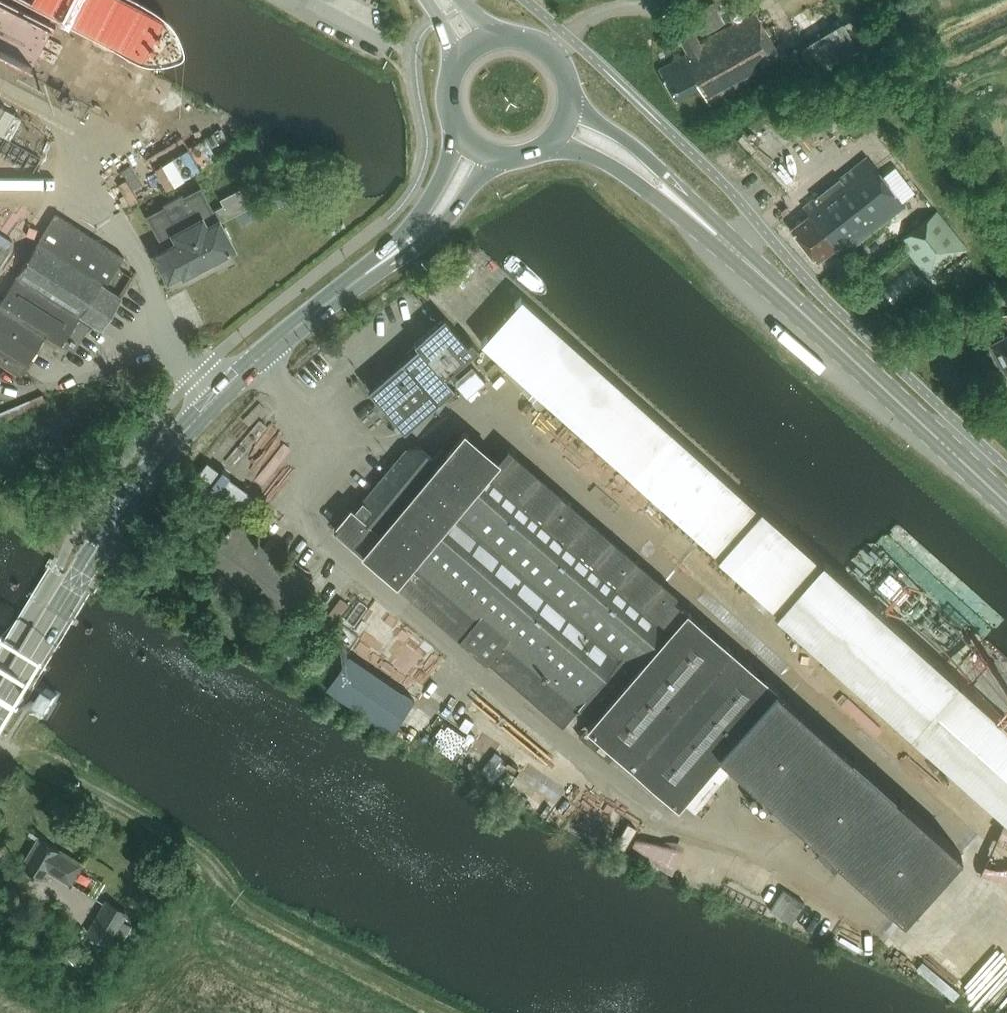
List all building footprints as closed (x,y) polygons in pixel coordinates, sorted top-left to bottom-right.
[(690,14),(701,34),(726,21),(716,1),(690,14)] [(676,100),(700,87),(710,104),(784,62),(756,12),(700,42),(692,29),(679,36),(688,52),(659,69),(676,100)] [(114,85),(31,46),(21,67),(104,107),(114,85)] [(19,130),(29,107),(0,95),(0,121),(19,130)] [(842,255),(874,230),(905,205),(867,156),(803,206),(809,214),(791,229),(817,262),(836,247),(842,255)] [(149,215),(163,241),(167,248),(158,253),(170,276),(183,269),(185,272),(198,265),(200,269),(213,262),(211,258),(228,249),(228,250),(231,249),(230,248),(232,247),(228,240),(232,238),(225,226),(222,228),(218,221),(254,202),(245,186),(222,198),(225,203),(213,210),(201,188),(149,215)] [(929,277),(967,248),(937,210),(906,235),(897,223),(889,229),(898,241),(900,240),(929,277)] [(22,376),(47,335),(63,345),(64,344),(74,350),(91,323),(103,331),(124,297),(121,295),(132,276),(118,268),(125,256),(56,214),(0,304),(0,362),(22,376)] [(1006,750),(1006,719),(516,295),(477,341),(560,413),(552,422),(569,437),(576,429),(704,539),(696,548),(974,788),(1006,750)] [(370,389),(405,429),(454,388),(445,376),(478,348),(449,315),(415,343),(419,348),(370,389)] [(992,344),(1006,372),(1006,371),(1006,336),(992,344)] [(487,377),(474,362),(455,378),(468,393),(487,377)] [(778,690),(673,599),(678,593),(606,530),(542,475),(510,447),(500,458),(466,428),(446,451),(441,446),(433,456),(420,445),(407,448),(355,508),(352,506),(334,527),(360,550),(394,579),(397,582),(396,582),(490,664),(562,727),(580,707),(592,718),(587,724),(589,726),(619,752),(667,794),(678,804),(688,793),(721,755),(733,764),(904,914),(961,850),(778,690)] [(230,596),(238,583),(286,616),(313,578),(293,564),(291,566),(232,525),(202,567),(217,578),(213,584),(230,596)] [(30,599),(72,624),(77,626),(79,621),(77,618),(35,593),(30,591),(27,596),(30,599)] [(349,604),(341,597),(301,650),(290,642),(281,654),(300,669),(349,604)] [(374,663),(388,644),(369,630),(355,648),(374,663)] [(417,701),(350,657),(328,690),(394,735),(417,701)] [(37,702),(48,709),(57,695),(46,688),(37,702)] [(419,703),(436,715),(445,703),(428,691),(419,703)] [(436,741),(453,754),(467,736),(450,723),(436,741)] [(619,752),(589,726),(580,737),(610,762),(619,752)] [(495,754),(503,742),(485,731),(477,743),(495,754)] [(699,802),(733,764),(721,755),(688,793),(699,802)] [(522,775),(560,799),(568,786),(530,762),(522,775)] [(678,804),(667,794),(662,799),(674,809),(678,804)] [(36,838),(20,867),(42,879),(48,870),(69,882),(80,862),(36,838)] [(129,913),(106,899),(86,933),(109,946),(129,913)] [(64,951),(74,964),(92,951),(82,938),(64,951)]
